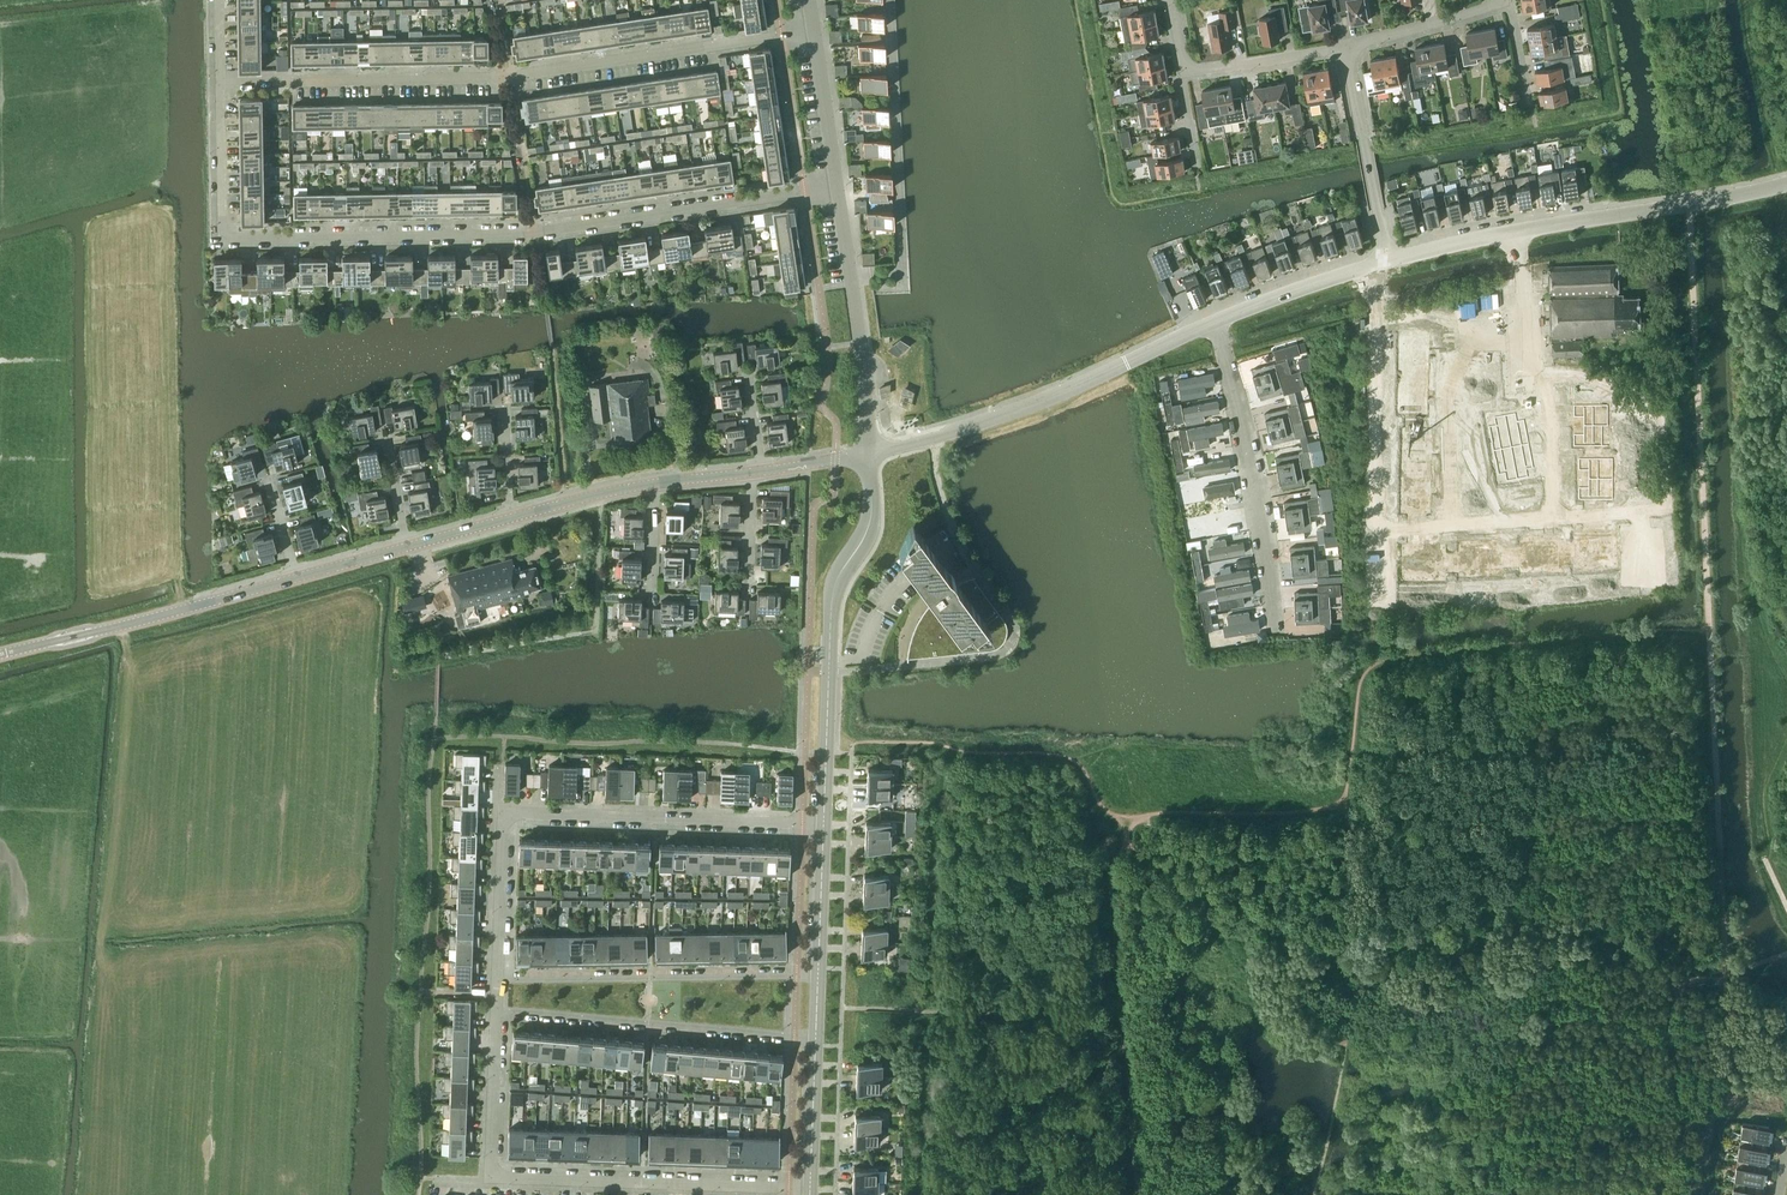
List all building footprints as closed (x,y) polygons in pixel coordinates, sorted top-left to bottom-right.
[(260,14),(259,0),(238,1),(238,15),(260,14)] [(765,12),(763,0),(760,0),(742,3),(734,4),(736,17),(743,16),(765,12)] [(1308,10),(1301,12),(1304,30),(1313,28),(1314,30),(1330,27),(1327,13),(1338,11),(1336,0),(1319,0),(1320,3),(1309,5),(1310,8),(1308,10)] [(1342,10),(1349,9),(1352,23),(1369,20),(1365,0),(1340,0),(1342,10)] [(1550,0),(1522,0),(1524,11),(1551,6),(1550,0)] [(1101,10),(1115,8),(1114,1),(1099,4),(1101,10)] [(825,4),(826,15),(826,16),(827,16),(827,15),(838,15),(837,3),(825,4)] [(1578,3),(1558,6),(1559,13),(1579,9),(1578,3)] [(1121,15),(1139,11),(1138,4),(1119,8),(1121,15)] [(1261,24),(1258,24),(1260,34),(1263,33),(1264,42),(1280,39),(1278,25),(1287,24),(1284,6),(1269,9),(1270,16),(1260,18),(1261,24)] [(707,7),(694,9),(697,30),(701,30),(702,35),(711,34),(707,7)] [(694,9),(681,11),(684,32),(697,30),(694,9)] [(1123,28),(1158,22),(1155,9),(1121,16),(1123,28)] [(1221,20),(1209,23),(1214,50),(1232,46),(1229,26),(1237,25),(1234,9),(1220,12),(1221,20)] [(1581,17),(1579,9),(1559,13),(1556,14),(1557,21),(1581,17)] [(681,11),(668,13),(671,34),(684,32),(681,11)] [(745,29),(767,26),(765,12),(743,16),(745,29)] [(668,13),(655,15),(658,36),(671,34),(668,13)] [(857,29),(883,27),(883,13),(857,14),(857,29)] [(260,28),(260,14),(238,15),(238,28),(260,28)] [(655,15),(642,16),(645,38),(658,36),(655,15)] [(642,16),(629,18),(633,40),(645,38),(642,16)] [(629,18),(617,20),(620,42),(633,40),(629,18)] [(617,20),(604,22),(607,44),(620,42),(617,20)] [(604,22),(591,24),(594,45),(607,44),(604,22)] [(1130,40),(1132,49),(1147,46),(1145,38),(1160,35),(1158,22),(1123,28),(1125,41),(1130,40)] [(1555,23),(1527,28),(1530,41),(1557,36),(1555,23)] [(581,47),(594,45),(591,24),(578,26),(581,47)] [(578,26),(565,28),(568,49),(581,47),(578,26)] [(1495,27),(1481,30),(1485,54),(1493,52),(1494,59),(1508,56),(1504,38),(1497,40),(1495,27)] [(260,42),(260,28),(238,28),(238,42),(260,42)] [(565,28),(552,30),(555,51),(568,49),(565,28)] [(552,30),(539,32),(543,53),(555,51),(552,30)] [(829,30),(830,42),(842,41),(841,30),(829,30)] [(1477,55),(1485,54),(1481,30),(1467,33),(1469,45),(1461,46),(1464,64),(1478,62),(1477,55)] [(539,32),(527,34),(530,55),(543,53),(539,32)] [(879,32),(873,33),(864,37),(862,36),(861,40),(874,40),(881,38),(879,32)] [(357,40),(357,62),(370,62),(369,35),(369,33),(357,33),(357,40)] [(369,35),(370,62),(383,62),(383,34),(369,35)] [(396,34),(383,34),(383,62),(396,61),(396,40),(396,34)] [(422,39),(422,61),(435,61),(435,34),(422,34),(422,39)] [(435,34),(435,61),(448,60),(448,34),(435,34)] [(461,34),(448,34),(448,60),(461,60),(461,39),(461,34)] [(516,57),(530,55),(527,34),(513,36),(516,57)] [(1557,36),(1530,41),(1532,53),(1549,50),(1551,58),(1570,54),(1567,34),(1557,36)] [(332,41),(331,41),(331,62),(344,62),(344,41),(344,35),(332,35),(332,41)] [(474,38),(461,39),(461,60),(474,60),(474,38)] [(487,38),(474,38),(474,60),(488,60),(487,38)] [(409,61),(422,61),(422,39),(409,40),(409,61)] [(344,62),(357,62),(357,40),(344,41),(344,62)] [(409,40),(396,40),(396,61),(409,61),(409,40)] [(301,63),(305,63),(305,41),(291,41),(292,69),(301,69),(301,63)] [(318,41),(305,41),(305,63),(318,63),(318,41)] [(318,63),(331,62),(331,41),(318,41),(318,63)] [(260,55),(260,42),(238,42),(239,56),(260,55)] [(1444,42),(1430,45),(1434,69),(1448,66),(1450,75),(1460,74),(1456,53),(1446,54),(1444,42)] [(859,59),(885,57),(884,43),(858,44),(859,59)] [(1434,69),(1430,45),(1416,47),(1418,60),(1411,61),(1415,85),(1428,83),(1427,79),(1436,77),(1434,69)] [(1131,71),(1166,64),(1163,52),(1148,55),(1147,46),(1132,49),(1134,57),(1129,58),(1131,71)] [(751,65),(772,62),(770,48),(749,51),(751,65)] [(261,69),(260,55),(239,56),(239,70),(261,69)] [(288,55),(276,55),(277,69),(288,69),(288,55)] [(1396,55),(1383,57),(1389,90),(1402,88),(1396,55)] [(1552,67),(1535,70),(1538,83),(1565,78),(1576,76),(1573,62),(1572,56),(1551,60),(1552,67)] [(1369,94),(1389,90),(1383,57),(1371,60),(1374,79),(1367,80),(1369,94)] [(774,74),(772,62),(751,65),(753,78),(774,74)] [(846,64),(834,65),(835,76),(835,77),(837,77),(837,76),(847,76),(846,64)] [(1153,87),(1152,80),(1168,77),(1166,64),(1131,71),(1133,84),(1140,82),(1141,89),(1153,87)] [(1329,67),(1316,70),(1322,101),(1335,99),(1329,67)] [(719,91),(716,70),(703,72),(706,93),(707,98),(719,97),(718,91),(719,91)] [(1303,72),(1308,99),(1309,103),(1322,101),(1316,70),(1303,72)] [(693,95),(706,93),(703,72),(690,74),(693,95)] [(690,74),(677,76),(680,97),(693,95),(690,74)] [(755,90),(776,87),(774,74),(753,78),(755,90)] [(861,90),(886,89),(886,74),(860,75),(861,90)] [(1591,74),(1581,76),(1582,82),(1592,81),(1591,74)] [(677,76),(664,78),(668,99),(680,97),(677,76)] [(651,79),(655,101),(656,107),(668,105),(668,99),(664,78),(651,79)] [(651,79),(639,81),(642,103),(655,101),(651,79)] [(1411,80),(1404,82),(1406,91),(1412,90),(1411,80)] [(629,105),(642,103),(639,81),(626,83),(629,105)] [(1286,81),(1270,84),(1274,108),(1285,106),(1286,113),(1293,112),(1295,124),(1304,123),(1300,102),(1290,104),(1286,81)] [(626,83),(613,85),(616,107),(629,105),(626,83)] [(1264,110),(1274,108),(1270,84),(1254,87),(1257,100),(1247,102),(1250,120),(1266,117),(1264,110)] [(603,108),(616,107),(613,85),(600,87),(603,108)] [(1231,85),(1217,87),(1223,123),(1238,121),(1237,118),(1245,116),(1242,95),(1233,97),(1231,85)] [(1566,86),(1539,91),(1542,104),(1569,99),(1566,86)] [(600,87),(587,89),(590,110),(603,108),(600,87)] [(755,90),(757,103),(778,100),(776,87),(755,90)] [(1201,128),(1209,126),(1223,123),(1217,87),(1203,90),(1205,102),(1196,104),(1201,128)] [(578,112),(590,110),(587,89),(574,91),(578,112)] [(574,91),(561,93),(565,114),(578,112),(574,91)] [(561,93),(549,95),(552,116),(565,114),(561,93)] [(1117,103),(1132,101),(1131,94),(1116,96),(1117,103)] [(1171,94),(1138,100),(1140,113),(1174,107),(1171,94)] [(549,95),(536,97),(539,118),(552,116),(549,95)] [(839,109),(841,109),(841,108),(851,108),(851,96),(839,96),(840,108),(839,108),(839,109)] [(239,98),(240,112),(261,112),(261,97),(239,98)] [(526,120),(539,118),(536,97),(522,99),(526,120)] [(758,116),(780,113),(778,100),(757,103),(758,116)] [(449,103),(449,124),(462,124),(462,102),(449,103)] [(462,102),(462,124),(475,124),(475,102),(462,102)] [(475,102),(475,124),(488,124),(487,102),(475,102)] [(501,102),(487,102),(488,124),(501,123),(501,102)] [(397,103),(384,104),(384,125),(385,125),(385,131),(397,131),(397,103)] [(410,130),(410,103),(397,103),(397,131),(410,130)] [(423,130),(423,125),(423,103),(410,103),(410,130),(423,130)] [(423,103),(423,125),(436,124),(436,103),(423,103)] [(436,103),(436,124),(449,124),(449,103),(436,103)] [(332,104),(319,105),(319,126),(332,126),(332,104)] [(332,104),(332,126),(345,126),(345,104),(332,104)] [(358,104),(345,104),(345,126),(358,126),(358,104)] [(371,104),(358,104),(358,126),(371,125),(371,104)] [(371,104),(371,125),(384,125),(384,104),(371,104)] [(292,105),(293,127),(306,126),(306,105),(292,105)] [(319,105),(306,105),(306,126),(319,126),(319,105)] [(881,121),(888,120),(887,106),(861,107),(862,122),(871,121),(871,128),(881,128),(881,121)] [(1472,107),(1474,117),(1482,116),(1480,106),(1472,107)] [(1176,120),(1174,107),(1140,113),(1142,126),(1176,120)] [(262,125),(261,112),(240,112),(240,126),(262,125)] [(782,126),(780,113),(758,116),(760,129),(782,126)] [(1345,121),(1338,122),(1342,142),(1349,141),(1345,121)] [(262,139),(262,125),(240,126),(240,139),(262,139)] [(784,139),(782,126),(760,129),(762,142),(784,139)] [(844,141),(846,141),(856,140),(855,128),(843,129),(844,141)] [(1120,129),(1121,138),(1130,137),(1129,130),(1126,130),(1126,128),(1120,129)] [(1313,129),(1306,131),(1309,148),(1316,147),(1313,129)] [(673,135),(674,140),(674,143),(687,141),(686,133),(673,135)] [(1179,136),(1152,141),(1154,154),(1181,149),(1179,136)] [(1132,146),(1130,137),(1121,138),(1123,147),(1132,146)] [(240,139),(240,153),(262,153),(262,139),(240,139)] [(786,151),(784,139),(762,142),(764,155),(786,151)] [(864,155),(890,153),(889,139),(863,140),(864,155)] [(1245,150),(1247,162),(1254,161),(1252,149),(1245,150)] [(766,167),(788,164),(786,151),(764,155),(766,167)] [(241,167),(262,166),(262,153),(240,153),(241,167)] [(1151,177),(1158,176),(1185,171),(1183,157),(1156,163),(1154,154),(1147,156),(1151,177)] [(652,158),(641,159),(642,168),(653,168),(652,158)] [(681,188),(678,166),(677,159),(664,161),(665,168),(668,190),(681,188)] [(729,159),(716,161),(719,182),(723,181),(724,187),(734,186),(729,159)] [(716,161),(703,163),(706,184),(719,182),(716,161)] [(694,186),(706,184),(703,163),(690,165),(694,186)] [(849,176),(851,176),(851,175),(861,175),(861,163),(849,164),(849,176)] [(768,181),(789,178),(788,164),(766,167),(768,181)] [(694,186),(690,165),(678,166),(681,188),(694,186)] [(1575,167),(1562,169),(1566,196),(1580,194),(1578,185),(1587,183),(1585,165),(1575,167)] [(262,180),(262,166),(241,167),(241,180),(262,180)] [(655,192),(668,190),(665,168),(652,170),(655,192)] [(604,199),(616,197),(613,176),(612,169),(599,171),(604,199)] [(652,170),(639,172),(642,194),(655,192),(652,170)] [(1559,170),(1539,173),(1543,200),(1556,198),(1555,188),(1562,187),(1559,170)] [(587,173),(591,201),(604,199),(599,171),(587,173)] [(629,195),(642,194),(639,172),(626,174),(629,195)] [(574,175),(578,203),(591,201),(587,173),(574,175)] [(866,189),(892,188),(891,173),(865,175),(866,189)] [(629,195),(626,174),(613,176),(616,197),(629,195)] [(562,184),(565,205),(578,203),(574,175),(561,177),(562,184)] [(1528,175),(1515,177),(1520,204),(1533,202),(1528,175)] [(1505,179),(1508,192),(1514,191),(1512,178),(1505,179)] [(1505,179),(1491,182),(1497,209),(1510,206),(1505,179)] [(263,194),(262,180),(241,180),(241,194),(263,194)] [(1481,184),(1484,196),(1491,195),(1488,182),(1481,184)] [(424,184),(424,192),(424,213),(437,213),(437,191),(437,184),(424,184)] [(450,184),(450,191),(450,213),(463,212),(463,191),(463,184),(450,184)] [(552,207),(565,205),(562,184),(549,186),(552,207)] [(1481,184),(1468,187),(1474,213),(1487,211),(1481,184)] [(372,192),(372,214),(385,214),(385,185),(372,185),(372,192)] [(347,193),(346,193),(346,214),(359,214),(359,193),(359,186),(347,186),(347,193)] [(539,209),(552,207),(549,186),(536,188),(539,209)] [(1458,189),(1461,201),(1468,200),(1465,187),(1458,189)] [(1458,189),(1445,192),(1451,219),(1464,216),(1458,189)] [(476,191),(476,212),(489,212),(489,190),(476,191)] [(489,212),(502,212),(502,190),(489,190),(489,212)] [(515,190),(502,190),(502,212),(516,212),(515,190)] [(437,191),(437,213),(450,213),(450,191),(437,191)] [(463,191),(463,212),(476,212),(476,191),(463,191)] [(359,193),(359,214),(372,214),(372,192),(359,193)] [(398,192),(385,192),(385,214),(398,214),(398,192)] [(398,192),(398,214),(412,213),(411,192),(398,192)] [(411,192),(412,213),(424,213),(424,192),(411,192)] [(304,215),(308,215),(307,193),(294,194),(294,221),(304,221),(304,215)] [(320,193),(307,193),(308,215),(321,215),(320,193)] [(333,193),(320,193),(321,215),(334,215),(333,193)] [(346,214),(346,193),(333,193),(334,215),(346,214)] [(241,208),(263,207),(263,194),(241,194),(241,208)] [(1434,194),(1421,197),(1428,224),(1441,221),(1434,194)] [(1410,195),(1397,199),(1398,203),(1405,230),(1418,227),(1411,200),(1410,195)] [(1412,200),(1415,213),(1421,211),(1418,198),(1412,200)] [(854,200),(854,212),(854,213),(856,213),(856,212),(867,212),(866,200),(854,200)] [(287,206),(269,207),(269,218),(277,218),(277,214),(288,214),(287,206)] [(770,224),(796,220),(794,206),(763,211),(765,224),(770,224)] [(263,222),(263,207),(241,208),(242,222),(263,222)] [(868,226),(893,225),(893,210),(867,212),(868,226)] [(1333,211),(1327,213),(1330,220),(1336,218),(1333,211)] [(1355,215),(1343,219),(1351,246),(1364,242),(1355,215)] [(1310,219),(1305,221),(1307,228),(1313,226),(1310,219)] [(776,236),(798,233),(796,220),(770,224),(772,236),(776,236)] [(731,223),(717,225),(721,250),(734,248),(734,251),(743,250),(741,235),(733,236),(731,223)] [(1331,223),(1318,227),(1327,253),(1339,249),(1331,223)] [(708,251),(721,250),(717,225),(704,227),(706,240),(698,241),(700,256),(709,255),(708,251)] [(1287,227),(1282,229),(1284,235),(1290,233),(1287,227)] [(1315,242),(1322,239),(1318,227),(1311,230),(1315,242)] [(688,229),(674,232),(678,256),(691,254),(691,257),(700,256),(698,241),(690,243),(688,229)] [(1308,230),(1295,235),(1304,261),(1317,256),(1308,230)] [(663,247),(655,248),(657,262),(666,261),(665,258),(678,256),(674,232),(661,234),(663,247)] [(778,249),(800,245),(798,233),(776,236),(778,249)] [(1278,240),(1273,242),(1266,245),(1271,258),(1277,255),(1282,268),(1295,264),(1283,233),(1276,235),(1278,240)] [(1292,250),(1299,247),(1295,235),(1288,237),(1292,250)] [(648,264),(657,262),(655,248),(647,249),(645,236),(631,238),(635,262),(648,260),(648,264)] [(620,253),(612,254),(614,269),(623,267),(622,264),(635,262),(631,238),(618,240),(620,253)] [(605,270),(614,269),(612,254),(604,255),(602,242),(588,244),(593,274),(605,272),(605,270)] [(1242,243),(1237,245),(1239,252),(1245,250),(1242,243)] [(577,259),(569,261),(571,275),(580,274),(580,276),(593,274),(588,244),(575,246),(577,259)] [(800,245),(778,249),(780,261),(802,258),(800,245)] [(1263,246),(1250,251),(1260,277),(1273,272),(1263,246)] [(571,275),(569,261),(561,262),(559,249),(545,251),(549,275),(561,273),(562,276),(571,275)] [(1173,272),(1164,251),(1153,256),(1162,277),(1173,272)] [(874,252),(862,253),(862,265),(875,264),(874,252)] [(1220,252),(1214,254),(1217,261),(1223,258),(1220,252)] [(470,268),(463,268),(463,283),(471,282),(471,279),(484,279),(484,254),(470,254),(470,268)] [(484,254),(484,279),(497,279),(497,282),(506,282),(505,267),(498,267),(498,254),(484,254)] [(514,288),(514,285),(527,285),(526,254),(513,254),(513,267),(505,267),(506,282),(506,288),(514,288)] [(1240,254),(1228,259),(1238,285),(1251,280),(1240,254)] [(412,255),(398,256),(399,280),(412,280),(412,283),(420,283),(420,269),(412,269),(412,255)] [(428,268),(420,269),(420,283),(421,283),(429,283),(429,280),(442,280),(441,255),(427,255),(428,268)] [(455,255),(441,255),(442,280),(455,279),(455,283),(463,283),(463,268),(455,268),(455,255)] [(342,270),(335,270),(335,285),(340,285),(343,285),(343,281),(356,281),(356,256),(342,257),(342,270)] [(369,256),(356,256),(356,281),(369,281),(369,284),(378,284),(377,269),(370,269),(369,256)] [(385,269),(377,269),(378,284),(386,284),(386,281),(399,280),(398,256),(385,256),(385,269)] [(300,271),(292,271),(292,285),(301,285),(301,290),(314,290),(313,282),(313,257),(299,257),(300,271)] [(327,257),(313,257),(313,282),(326,282),(326,285),(335,285),(335,270),(327,270),(327,257)] [(215,283),(228,283),(228,258),(214,259),(214,291),(215,290),(215,283)] [(249,286),(249,271),(242,271),(241,258),(228,258),(228,283),(228,292),(229,292),(241,291),(241,294),(249,294),(250,294),(249,286)] [(257,271),(249,271),(249,286),(258,286),(258,293),(271,293),(271,282),(270,258),(257,258),(257,271)] [(284,258),(270,258),(271,282),(284,282),(284,285),(292,285),(292,271),(284,271),(284,258)] [(782,274),(803,271),(802,258),(780,261),(780,262),(773,263),(775,275),(782,274)] [(1226,275),(1232,272),(1227,259),(1221,262),(1226,275)] [(1198,261),(1192,263),(1195,270),(1201,268),(1198,261)] [(1218,263),(1206,268),(1216,294),(1229,289),(1218,263)] [(1640,296),(1619,297),(1618,263),(1549,266),(1553,357),(1584,356),(1583,337),(1611,336),(1611,331),(1625,330),(1625,327),(1641,326),(1640,296)] [(1211,281),(1206,268),(1199,271),(1204,283),(1211,281)] [(803,271),(782,274),(785,294),(797,292),(796,286),(805,284),(803,271)] [(1196,272),(1184,278),(1195,303),(1207,298),(1196,272)] [(1171,299),(1172,298),(1173,298),(1170,291),(1169,291),(1168,292),(1164,293),(1167,301),(1171,299)] [(1400,331),(1400,352),(1422,352),(1422,342),(1427,342),(1428,332),(1400,331)] [(900,339),(891,348),(897,355),(906,346),(900,339)] [(735,349),(713,352),(715,370),(738,367),(737,361),(744,360),(742,341),(734,342),(735,349)] [(1298,343),(1274,350),(1276,358),(1279,357),(1279,360),(1301,353),(1301,352),(1307,350),(1305,342),(1298,344),(1298,343)] [(755,343),(747,344),(749,359),(756,358),(757,365),(780,362),(777,343),(756,346),(755,343)] [(1400,352),(1399,372),(1427,373),(1427,363),(1421,363),(1422,352),(1400,352)] [(1312,367),(1309,358),(1299,361),(1301,370),(1302,370),(1312,367)] [(1252,369),(1256,384),(1279,377),(1292,373),(1288,359),(1275,363),(1275,362),(1252,369)] [(1292,373),(1279,377),(1284,392),(1306,385),(1302,370),(1301,370),(1292,373)] [(768,381),(761,382),(764,404),(783,402),(780,380),(787,379),(786,371),(767,374),(768,381)] [(519,372),(503,373),(504,392),(512,391),(512,398),(535,397),(533,378),(519,379),(519,372)] [(1399,372),(1399,393),(1421,393),(1421,383),(1427,383),(1427,373),(1399,372)] [(1214,373),(1179,379),(1182,398),(1217,391),(1214,373)] [(490,381),(469,382),(470,401),(492,400),(492,393),(499,392),(498,377),(490,377),(490,381)] [(1284,392),(1279,377),(1256,384),(1261,399),(1284,392)] [(648,378),(590,385),(595,420),(614,418),(617,441),(652,437),(650,427),(653,427),(649,404),(657,403),(656,393),(651,394),(648,378)] [(730,378),(715,380),(716,388),(719,388),(722,410),(741,407),(738,385),(731,386),(730,378)] [(1162,390),(1169,389),(1168,379),(1160,380),(1162,390)] [(882,395),(889,393),(887,385),(879,388),(882,395)] [(905,388),(900,403),(907,405),(912,391),(905,388)] [(1165,405),(1172,404),(1169,389),(1162,390),(1165,405)] [(1290,398),(1297,396),(1295,389),(1289,391),(1290,398)] [(1399,393),(1399,413),(1426,414),(1426,404),(1421,403),(1421,393),(1399,393)] [(1290,398),(1292,404),(1298,403),(1297,396),(1290,398)] [(1218,399),(1184,405),(1187,424),(1222,418),(1218,399)] [(463,415),(463,403),(452,403),(453,415),(463,415)] [(1184,420),(1181,403),(1172,404),(1175,419),(1176,422),(1184,420)] [(1269,428),(1302,419),(1298,403),(1293,405),(1288,407),(1265,413),(1269,428)] [(371,412),(350,416),(353,435),(375,431),(374,424),(382,423),(378,404),(370,405),(371,412)] [(1175,419),(1172,404),(1165,405),(1167,421),(1175,419)] [(392,405),(384,407),(386,422),(394,421),(395,427),(417,423),(414,405),(392,409),(392,405)] [(1574,406),(1574,418),(1584,418),(1584,426),(1603,426),(1603,406),(1574,406)] [(522,415),(515,416),(516,438),(535,437),(534,415),(537,415),(537,407),(521,408),(522,415)] [(484,410),(465,411),(466,419),(473,419),(474,441),(493,440),(491,417),(485,417),(484,410)] [(773,421),(766,422),(769,445),(788,442),(785,421),(789,420),(788,412),(773,414),(773,421)] [(1516,412),(1505,414),(1511,447),(1529,443),(1524,419),(1517,421),(1516,412)] [(1496,425),(1489,426),(1493,450),(1511,447),(1505,414),(1494,416),(1496,425)] [(735,419),(716,421),(718,429),(725,428),(727,450),(746,448),(743,425),(736,426),(735,419)] [(1307,435),(1302,419),(1269,428),(1272,443),(1296,437),(1307,435)] [(1223,422),(1188,429),(1192,447),(1226,441),(1223,422)] [(1574,435),(1574,447),(1603,447),(1603,426),(1584,426),(1584,435),(1574,435)] [(1183,449),(1192,447),(1188,429),(1179,430),(1183,449)] [(1403,430),(1403,451),(1425,451),(1425,440),(1430,441),(1430,430),(1403,430)] [(256,433),(246,436),(248,443),(257,440),(256,433)] [(264,433),(257,435),(259,442),(266,440),(264,433)] [(407,443),(400,444),(404,466),(422,463),(418,441),(422,441),(420,433),(405,436),(407,443)] [(278,441),(262,445),(267,463),(275,461),(276,468),(298,462),(293,444),(291,437),(278,441)] [(1174,455),(1181,454),(1179,438),(1171,440),(1174,455)] [(1321,440),(1308,442),(1309,449),(1313,465),(1326,462),(1321,440)] [(368,442),(350,445),(353,461),(360,460),(362,474),(380,470),(377,448),(370,449),(368,442)] [(1529,443),(1511,447),(1517,479),(1528,477),(1526,469),(1533,468),(1529,443)] [(231,461),(231,463),(224,465),(228,479),(235,477),(236,479),(257,473),(256,467),(263,465),(258,446),(242,451),(244,458),(231,461)] [(1511,447),(1493,450),(1498,474),(1505,473),(1507,481),(1517,479),(1511,447)] [(1276,457),(1279,472),(1302,468),(1302,467),(1313,465),(1309,449),(1303,451),(1299,452),(1276,457)] [(1228,450),(1193,456),(1197,475),(1231,468),(1228,450)] [(1403,451),(1402,471),(1430,471),(1430,461),(1424,461),(1425,451),(1403,451)] [(1184,469),(1181,454),(1174,455),(1177,470),(1184,469)] [(525,463),(518,463),(519,486),(538,485),(537,463),(540,463),(540,455),(524,456),(525,463)] [(468,459),(469,475),(470,497),(481,496),(480,489),(496,488),(494,465),(488,465),(487,458),(468,459)] [(1579,458),(1579,470),(1589,470),(1589,478),(1607,478),(1607,458),(1579,458)] [(1305,483),(1302,468),(1279,472),(1282,488),(1305,483)] [(427,479),(425,470),(413,472),(414,481),(427,479)] [(1190,477),(1189,470),(1176,472),(1178,480),(1190,477)] [(290,482),(283,484),(289,506),(307,501),(301,480),(305,479),(302,471),(288,475),(290,482)] [(1402,471),(1402,491),(1424,492),(1424,481),(1430,481),(1430,471),(1402,471)] [(1579,487),(1579,499),(1607,499),(1607,478),(1589,478),(1589,487),(1579,487)] [(415,490),(408,491),(412,514),(431,510),(427,489),(430,488),(429,480),(414,483),(415,490)] [(252,485),(233,490),(238,506),(244,504),(248,517),(266,512),(260,491),(254,492),(252,485)] [(1334,511),(1331,487),(1317,489),(1321,512),(1325,512),(1334,511)] [(377,489),(362,492),(357,493),(360,509),(368,508),(370,521),(389,518),(385,495),(378,497),(377,489)] [(763,496),(762,519),(781,520),(781,506),(789,506),(789,490),(770,489),(770,497),(763,496)] [(1284,502),(1286,517),(1310,513),(1310,514),(1321,512),(1317,489),(1310,490),(1311,498),(1284,502)] [(1402,491),(1402,512),(1429,512),(1429,502),(1424,502),(1424,492),(1402,491)] [(714,493),(713,502),(720,502),(720,524),(738,524),(739,502),(732,502),(733,494),(714,493)] [(701,496),(691,496),(691,505),(701,505),(701,496)] [(667,507),(666,530),(684,530),(685,508),(689,509),(689,500),(674,500),(673,507),(667,507)] [(333,507),(318,511),(320,518),(335,514),(333,507)] [(621,507),(620,515),(624,516),(623,537),(642,538),(643,516),(636,515),(636,508),(621,507)] [(1325,512),(1328,531),(1337,530),(1334,511),(1325,512)] [(301,524),(294,526),(301,548),(319,543),(313,522),(316,521),(314,513),(299,517),(301,524)] [(1312,529),(1310,514),(1310,513),(1286,517),(1289,532),(1312,529)] [(263,527),(245,532),(247,540),(254,538),(256,546),(246,549),(250,562),(278,554),(272,532),(265,534),(263,527)] [(907,659),(908,659),(908,656),(916,655),(916,656),(925,655),(933,654),(941,653),(949,652),(957,652),(957,651),(965,650),(965,651),(974,650),(982,649),(987,649),(990,648),(993,647),(995,646),(997,645),(998,645),(1000,643),(1002,641),(1003,639),(1004,637),(1005,634),(1006,632),(1006,629),(1006,626),(1005,623),(1004,621),(1003,619),(1001,616),(996,610),(991,603),(986,596),(986,597),(981,590),(982,590),(978,585),(977,583),(976,583),(972,577),(974,576),(974,575),(969,577),(965,578),(961,580),(956,582),(954,580),(955,579),(951,573),(950,574),(948,572),(948,571),(944,566),(937,556),(918,531),(906,540),(911,546),(899,554),(913,572),(921,583),(925,588),(933,599),(929,603),(927,605),(924,609),(921,613),(919,617),(917,621),(915,625),(914,628),(912,632),(910,637),(909,642),(908,646),(907,652),(907,659)] [(1574,532),(1574,561),(1594,561),(1594,542),(1586,542),(1586,532),(1574,532)] [(1594,542),(1594,561),(1615,561),(1615,532),(1603,532),(1603,542),(1594,542)] [(1243,533),(1209,539),(1212,558),(1247,552),(1243,533)] [(231,534),(224,536),(226,543),(233,541),(231,534)] [(1324,536),(1319,536),(1319,542),(1326,542),(1326,546),(1339,545),(1338,535),(1324,536)] [(761,544),(760,566),(779,567),(780,545),(787,545),(787,537),(768,536),(768,544),(761,544)] [(1522,536),(1522,565),(1542,565),(1542,546),(1534,546),(1534,536),(1522,536)] [(1542,546),(1542,565),(1563,565),(1563,536),(1551,536),(1551,546),(1542,546)] [(719,546),(718,555),(712,555),(711,568),(737,569),(738,546),(731,546),(731,539),(712,538),(712,546),(719,546)] [(1189,549),(1203,547),(1201,539),(1187,541),(1189,549)] [(1460,541),(1460,569),(1481,569),(1481,551),(1472,551),(1472,541),(1460,541)] [(1481,551),(1481,569),(1501,569),(1501,541),(1489,541),(1489,551),(1481,551)] [(1314,544),(1291,547),(1292,562),(1316,560),(1316,559),(1314,544)] [(1403,545),(1403,574),(1424,574),(1424,555),(1415,555),(1415,545),(1403,545)] [(1424,555),(1424,574),(1444,574),(1444,545),(1432,545),(1432,555),(1424,555)] [(664,576),(683,577),(690,577),(691,562),(683,562),(684,555),(687,555),(687,547),(672,546),(672,554),(665,554),(664,576)] [(619,549),(619,557),(622,557),(622,579),(640,580),(641,557),(634,557),(634,550),(619,549)] [(1194,566),(1202,564),(1199,549),(1191,550),(1194,566)] [(541,586),(535,565),(515,570),(512,558),(496,562),(507,601),(525,596),(524,592),(531,590),(531,588),(541,586)] [(1316,560),(1292,562),(1294,578),(1317,575),(1329,574),(1327,558),(1316,559),(1316,560)] [(1248,559),(1213,566),(1217,584),(1251,578),(1248,559)] [(496,562),(448,575),(458,614),(456,614),(459,627),(481,621),(478,608),(507,601),(496,562)] [(1205,580),(1202,564),(1194,566),(1197,581),(1205,580)] [(1215,588),(1214,578),(1197,581),(1199,591),(1215,588)] [(1252,583),(1218,589),(1221,608),(1256,601),(1252,583)] [(1330,590),(1330,595),(1342,595),(1341,583),(1318,584),(1319,591),(1330,590)] [(700,584),(700,596),(709,596),(709,584),(700,584)] [(1213,609),(1220,607),(1217,589),(1198,592),(1199,599),(1210,597),(1213,609)] [(544,592),(547,604),(555,602),(551,590),(544,592)] [(715,590),(715,609),(736,610),(736,613),(745,613),(745,598),(738,598),(738,591),(715,590)] [(1295,592),(1295,608),(1331,606),(1330,595),(1330,590),(1319,591),(1295,592)] [(750,598),(749,617),(757,618),(758,610),(779,611),(780,592),(758,592),(757,599),(750,598)] [(410,599),(413,609),(424,606),(422,596),(410,599)] [(1203,615),(1211,614),(1208,598),(1201,600),(1203,615)] [(619,599),(618,617),(640,618),(640,625),(648,626),(649,607),(641,606),(642,599),(619,599)] [(654,607),(653,622),(661,622),(661,619),(683,620),(683,619),(684,607),(684,601),(661,600),(661,607),(654,607)] [(1331,621),(1331,606),(1295,608),(1296,623),(1331,621)] [(684,607),(683,619),(693,619),(694,607),(684,607)] [(1257,610),(1223,616),(1226,635),(1261,629),(1257,610)] [(1214,629),(1211,614),(1203,615),(1206,631),(1214,629)] [(462,767),(462,779),(478,779),(479,764),(486,764),(486,754),(456,752),(455,766),(462,767)] [(520,764),(505,763),(504,791),(519,791),(520,764)] [(549,765),(548,792),(562,793),(563,765),(549,765)] [(563,765),(562,793),(576,793),(576,786),(584,787),(584,788),(591,788),(591,775),(590,775),(590,767),(577,766),(563,765)] [(605,794),(619,795),(620,767),(606,767),(605,794)] [(634,768),(620,767),(619,795),(633,795),(634,768)] [(692,770),(678,769),(677,797),(691,797),(691,787),(699,788),(699,791),(706,791),(706,769),(697,768),(697,771),(692,771),(692,770)] [(677,797),(678,769),(664,769),(663,796),(677,797)] [(892,770),(880,769),(868,769),(867,782),(892,783),(892,770)] [(720,798),(734,799),(735,771),(721,771),(720,798)] [(749,772),(735,771),(734,799),(748,799),(749,772)] [(777,800),(792,801),(793,774),(778,773),(777,800)] [(461,792),(461,804),(477,805),(478,789),(485,790),(485,779),(478,779),(462,779),(455,778),(454,792),(461,792)] [(891,796),(892,783),(867,782),(867,795),(891,796)] [(460,818),(460,830),(476,831),(477,815),(484,816),(484,805),(477,805),(461,804),(454,804),(454,818),(460,818)] [(890,822),(878,822),(866,821),(865,835),(890,836),(890,822)] [(460,844),(459,856),(476,857),(476,841),(483,842),(483,831),(476,831),(460,830),(453,830),(453,844),(460,844)] [(889,849),(890,836),(865,835),(865,848),(889,849)] [(533,840),(519,839),(519,862),(532,863),(533,840)] [(533,840),(532,863),(545,863),(546,840),(533,840)] [(546,840),(545,863),(558,864),(559,841),(546,840)] [(572,841),(559,841),(558,864),(571,864),(572,841)] [(585,841),(572,841),(571,864),(584,865),(585,841)] [(585,841),(584,865),(597,865),(598,842),(585,841)] [(598,842),(597,865),(610,866),(611,842),(598,842)] [(611,842),(610,866),(623,866),(624,843),(611,842)] [(624,843),(623,866),(636,866),(636,843),(624,843)] [(636,843),(636,866),(649,867),(650,844),(636,843)] [(659,867),(672,868),(673,845),(659,844),(659,867)] [(673,845),(672,868),(685,868),(686,845),(673,845)] [(686,845),(685,868),(698,869),(699,846),(686,845)] [(699,846),(698,869),(711,869),(712,846),(699,846)] [(712,846),(711,869),(724,870),(725,847),(712,846)] [(725,847),(724,870),(737,870),(738,847),(725,847)] [(738,847),(737,870),(750,871),(751,848),(738,847)] [(763,848),(751,848),(750,871),(763,871),(763,848)] [(763,848),(763,871),(776,872),(776,848),(763,848)] [(776,848),(776,872),(789,872),(790,849),(776,848)] [(459,870),(458,882),(475,883),(475,867),(482,867),(482,857),(476,857),(459,856),(452,856),(452,870),(459,870)] [(889,875),(876,875),(864,874),(863,888),(888,889),(889,875)] [(475,883),(458,882),(451,882),(451,896),(458,896),(457,908),(474,909),(474,893),(481,893),(481,883),(475,883)] [(888,902),(888,889),(863,888),(863,901),(888,902)] [(457,922),(456,934),(473,934),(473,919),(480,919),(481,909),(474,909),(457,908),(450,908),(450,922),(457,922)] [(887,928),(874,927),(862,927),(862,940),(886,941),(887,928)] [(772,932),(773,955),(786,954),(786,931),(772,932)] [(721,955),(720,932),(707,933),(708,956),(721,955)] [(733,932),(720,932),(721,955),(734,955),(733,932)] [(747,955),(746,932),(733,932),(734,955),(747,955)] [(759,932),(746,932),(747,955),(760,955),(759,932)] [(773,955),(772,932),(759,932),(760,955),(773,955)] [(655,957),(669,956),(668,933),(655,933),(655,957)] [(682,956),(681,933),(668,933),(669,956),(682,956)] [(695,956),(694,933),(681,933),(682,956),(695,956)] [(708,956),(707,933),(694,933),(695,956),(708,956)] [(456,948),(455,960),(472,960),(472,945),(479,945),(480,935),(473,934),(456,934),(449,934),(449,948),(456,948)] [(595,957),(594,934),(581,935),(582,958),(595,957)] [(607,957),(607,934),(594,934),(595,957),(607,957)] [(620,957),(620,934),(607,934),(607,957),(620,957)] [(633,957),(633,934),(620,934),(620,957),(633,957)] [(633,934),(633,957),(647,957),(646,934),(633,934)] [(530,959),(529,935),(516,936),(516,959),(530,959)] [(542,935),(529,935),(530,959),(543,958),(542,935)] [(556,958),(555,935),(542,935),(543,958),(556,958)] [(569,958),(568,935),(555,935),(556,958),(569,958)] [(582,958),(581,935),(568,935),(569,958),(582,958)] [(886,955),(886,941),(862,940),(861,954),(886,955)] [(455,974),(454,987),(471,987),(471,971),(478,971),(479,961),(472,960),(455,960),(448,960),(448,973),(455,974)] [(453,1013),(453,1025),(469,1026),(469,1025),(470,1010),(477,1010),(477,1000),(447,999),(446,1012),(453,1013)] [(453,1039),(452,1051),(468,1052),(468,1051),(469,1036),(476,1036),(476,1025),(469,1025),(469,1026),(453,1025),(446,1024),(445,1038),(453,1039)] [(525,1055),(527,1032),(514,1031),(512,1054),(525,1055)] [(538,1057),(540,1034),(527,1032),(525,1055),(538,1057)] [(551,1058),(553,1035),(540,1034),(538,1057),(551,1058)] [(564,1059),(566,1036),(553,1035),(551,1058),(564,1059)] [(577,1060),(579,1037),(566,1036),(564,1059),(577,1060)] [(590,1061),(592,1038),(579,1037),(577,1060),(590,1061)] [(602,1062),(604,1039),(592,1038),(590,1061),(602,1062)] [(615,1063),(617,1040),(604,1039),(602,1062),(615,1063)] [(628,1065),(630,1042),(617,1040),(615,1063),(628,1065)] [(630,1042),(628,1065),(642,1066),(644,1043),(630,1042)] [(650,1067),(664,1068),(666,1045),(652,1043),(650,1067)] [(677,1069),(679,1046),(666,1045),(664,1068),(677,1069)] [(689,1070),(692,1047),(679,1046),(677,1069),(689,1070)] [(702,1071),(704,1048),(692,1047),(689,1070),(702,1071)] [(715,1072),(717,1049),(704,1048),(702,1071),(715,1072)] [(728,1073),(730,1051),(717,1049),(715,1072),(728,1073)] [(475,1051),(468,1051),(468,1052),(452,1051),(445,1050),(445,1064),(452,1064),(451,1076),(451,1077),(468,1077),(468,1061),(475,1062),(475,1051)] [(741,1075),(743,1052),(730,1051),(728,1073),(741,1075)] [(754,1076),(756,1053),(743,1052),(741,1075),(754,1076)] [(756,1053),(754,1076),(767,1077),(769,1054),(756,1053)] [(769,1054),(767,1077),(780,1078),(780,1082),(782,1055),(769,1054)] [(857,1062),(857,1075),(881,1076),(882,1063),(857,1062)] [(856,1089),(857,1089),(881,1090),(881,1076),(857,1075),(856,1089)] [(451,1090),(450,1102),(450,1103),(467,1103),(467,1087),(474,1088),(474,1077),(468,1077),(451,1077),(451,1076),(444,1076),(444,1090),(451,1090)] [(510,1092),(510,1105),(523,1105),(523,1092),(510,1092)] [(588,1102),(589,1095),(581,1095),(580,1108),(588,1108),(588,1102)] [(647,1112),(655,1112),(656,1099),(648,1099),(647,1112)] [(450,1116),(449,1128),(449,1129),(466,1129),(466,1113),(473,1113),(473,1103),(467,1103),(450,1103),(450,1102),(443,1102),(443,1116),(450,1116)] [(734,1115),(735,1105),(728,1104),(727,1111),(727,1115),(734,1115)] [(855,1128),(879,1129),(880,1115),(855,1115),(855,1128)] [(1766,1148),(1769,1127),(1769,1126),(1743,1123),(1740,1144),(1766,1148)] [(473,1129),(466,1129),(449,1129),(449,1128),(442,1128),(442,1142),(449,1142),(448,1155),(465,1156),(465,1139),(472,1139),(473,1129)] [(522,1128),(509,1128),(508,1151),(522,1151),(522,1128)] [(535,1129),(522,1128),(522,1151),(534,1152),(535,1129)] [(879,1142),(879,1129),(855,1128),(854,1141),(879,1142)] [(547,1152),(548,1129),(535,1129),(534,1152),(547,1152)] [(547,1152),(560,1153),(561,1130),(548,1129),(547,1152)] [(574,1130),(561,1130),(560,1153),(573,1153),(574,1130)] [(573,1153),(586,1154),(587,1131),(574,1130),(573,1153)] [(586,1154),(599,1154),(600,1131),(587,1131),(586,1154)] [(599,1154),(612,1155),(613,1132),(600,1131),(599,1154)] [(612,1155),(625,1155),(626,1132),(613,1132),(612,1155)] [(626,1132),(625,1155),(639,1156),(639,1133),(626,1132)] [(648,1156),(662,1156),(662,1133),(649,1133),(648,1156)] [(662,1156),(674,1157),(675,1134),(662,1133),(662,1156)] [(674,1157),(687,1157),(688,1134),(675,1134),(674,1157)] [(687,1157),(700,1158),(701,1135),(688,1134),(687,1157)] [(779,1138),(766,1137),(765,1160),(779,1161),(779,1134),(779,1138)] [(700,1158),(713,1158),(714,1135),(701,1135),(700,1158)] [(727,1136),(714,1135),(713,1158),(726,1159),(727,1136)] [(740,1136),(727,1136),(726,1159),(739,1159),(740,1136)] [(739,1159),(752,1160),(753,1137),(740,1136),(739,1159)] [(766,1137),(753,1137),(752,1160),(765,1160),(766,1137)] [(1763,1170),(1764,1161),(1766,1148),(1740,1144),(1736,1166),(1763,1170)] [(1736,1166),(1733,1188),(1760,1191),(1763,1170),(1736,1166)] [(853,1181),(877,1182),(878,1168),(853,1167),(853,1181)] [(877,1182),(853,1181),(852,1194),(874,1194),(877,1194),(877,1182)]
